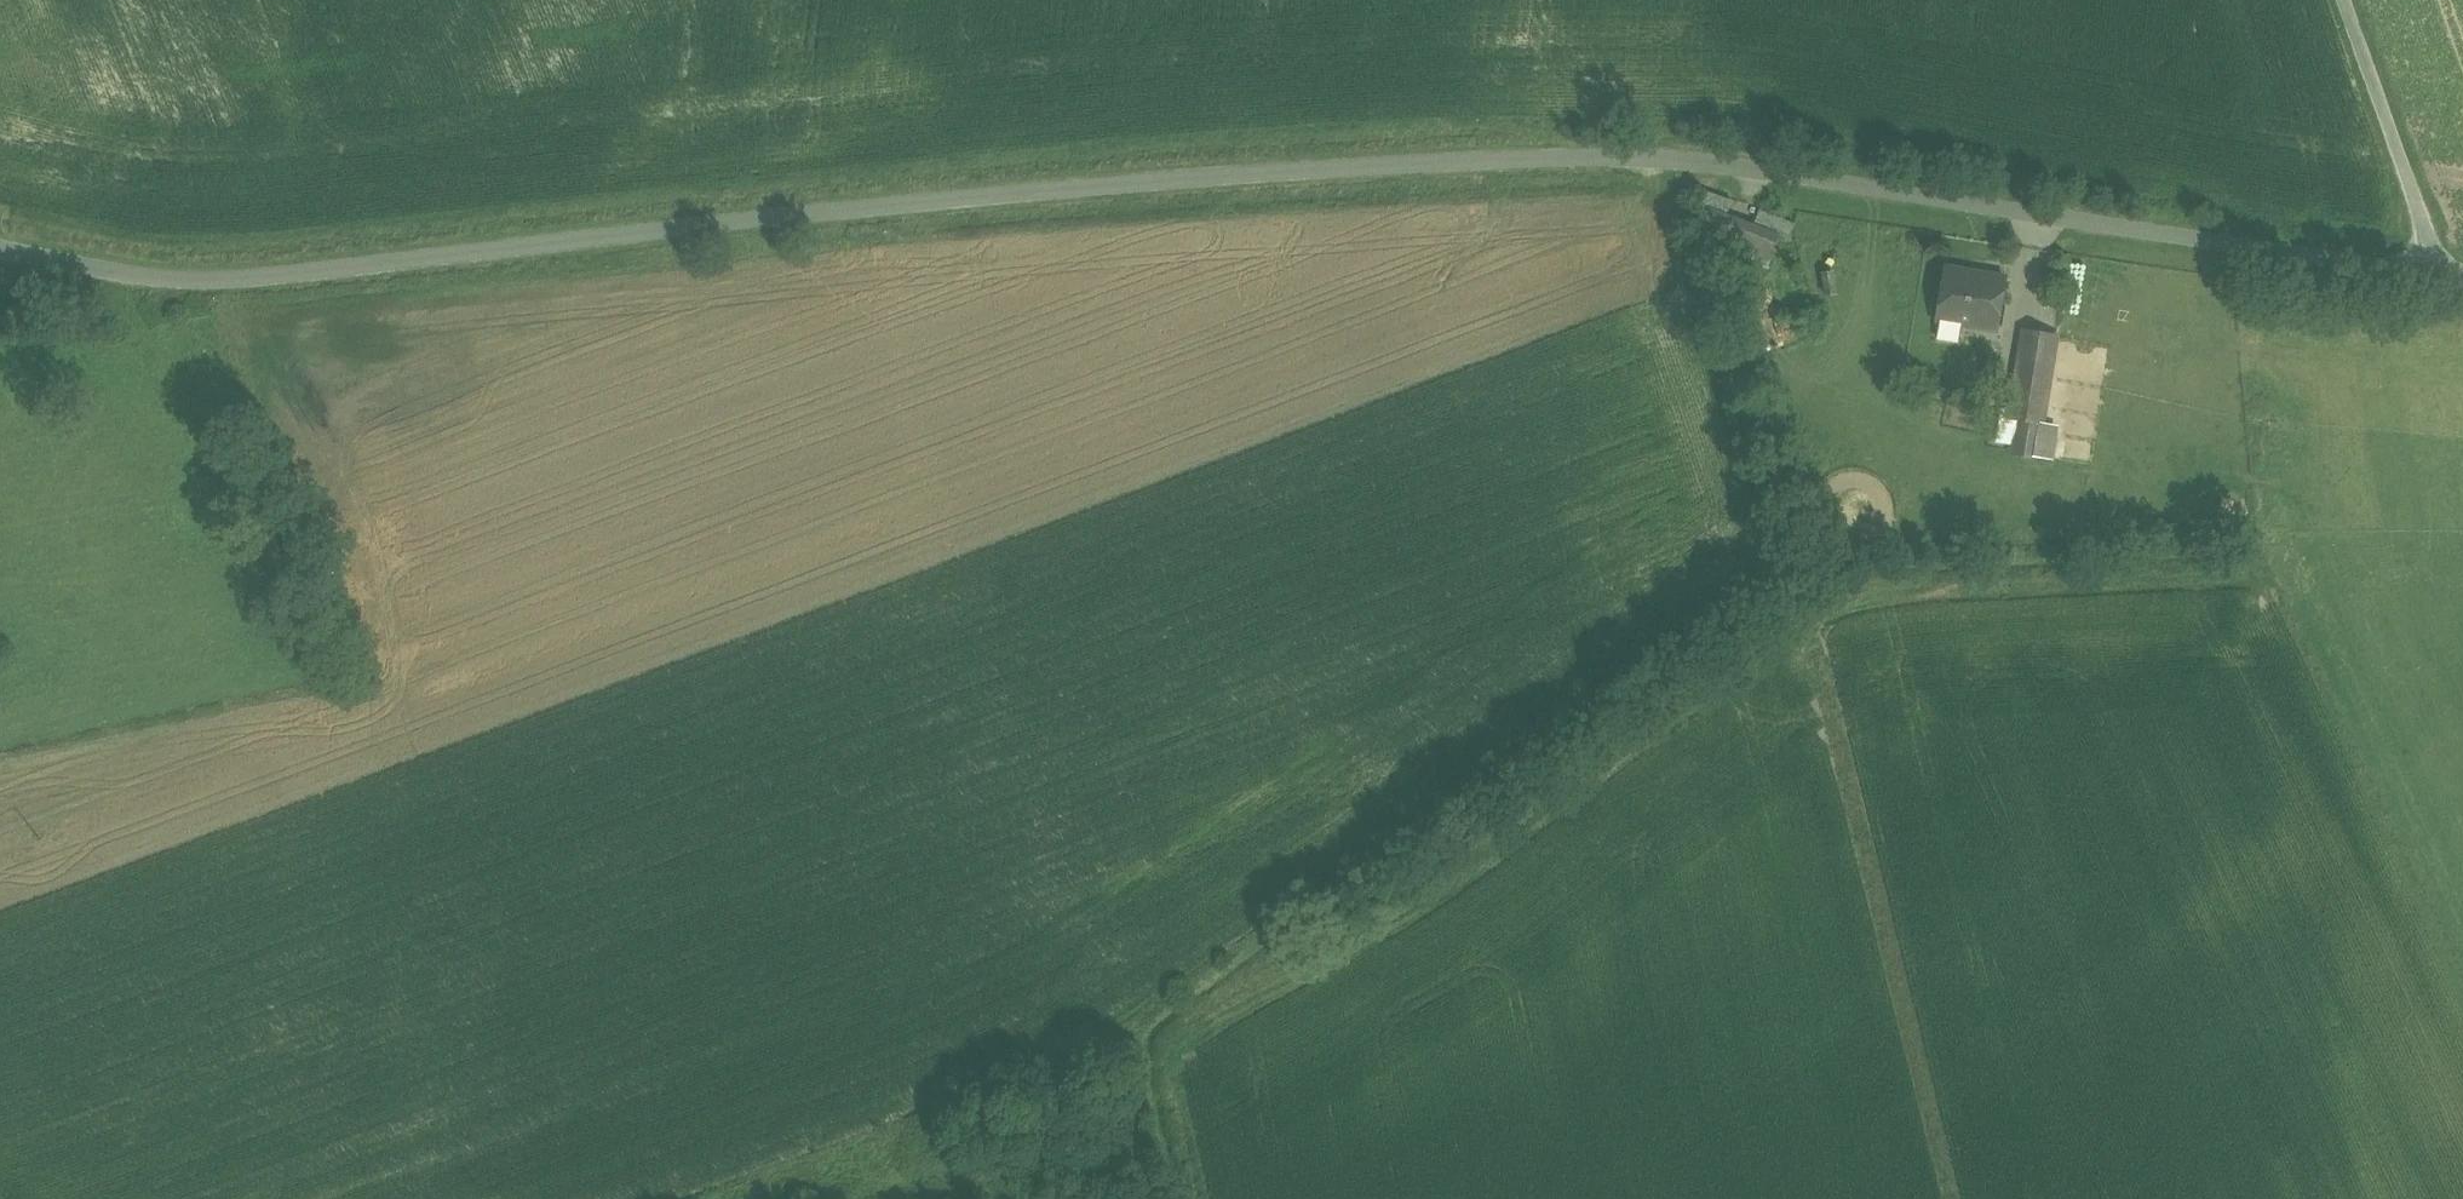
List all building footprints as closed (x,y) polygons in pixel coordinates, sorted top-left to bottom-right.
[(1776,222),(1754,218),(1754,220),(1727,215),(1731,197),(1703,192),(1695,235),(1734,242),(1730,259),(1748,262),(1750,253),(1770,256),(1776,222)] [(2005,279),(1947,270),(1939,318),(1997,328),(2005,279)] [(2056,338),(2025,333),(2011,417),(2042,422),(2056,338)] [(1996,419),(1994,442),(2010,444),(2013,421),(1996,419)] [(2009,453),(2017,454),(2022,425),(2014,423),(2009,453)]
